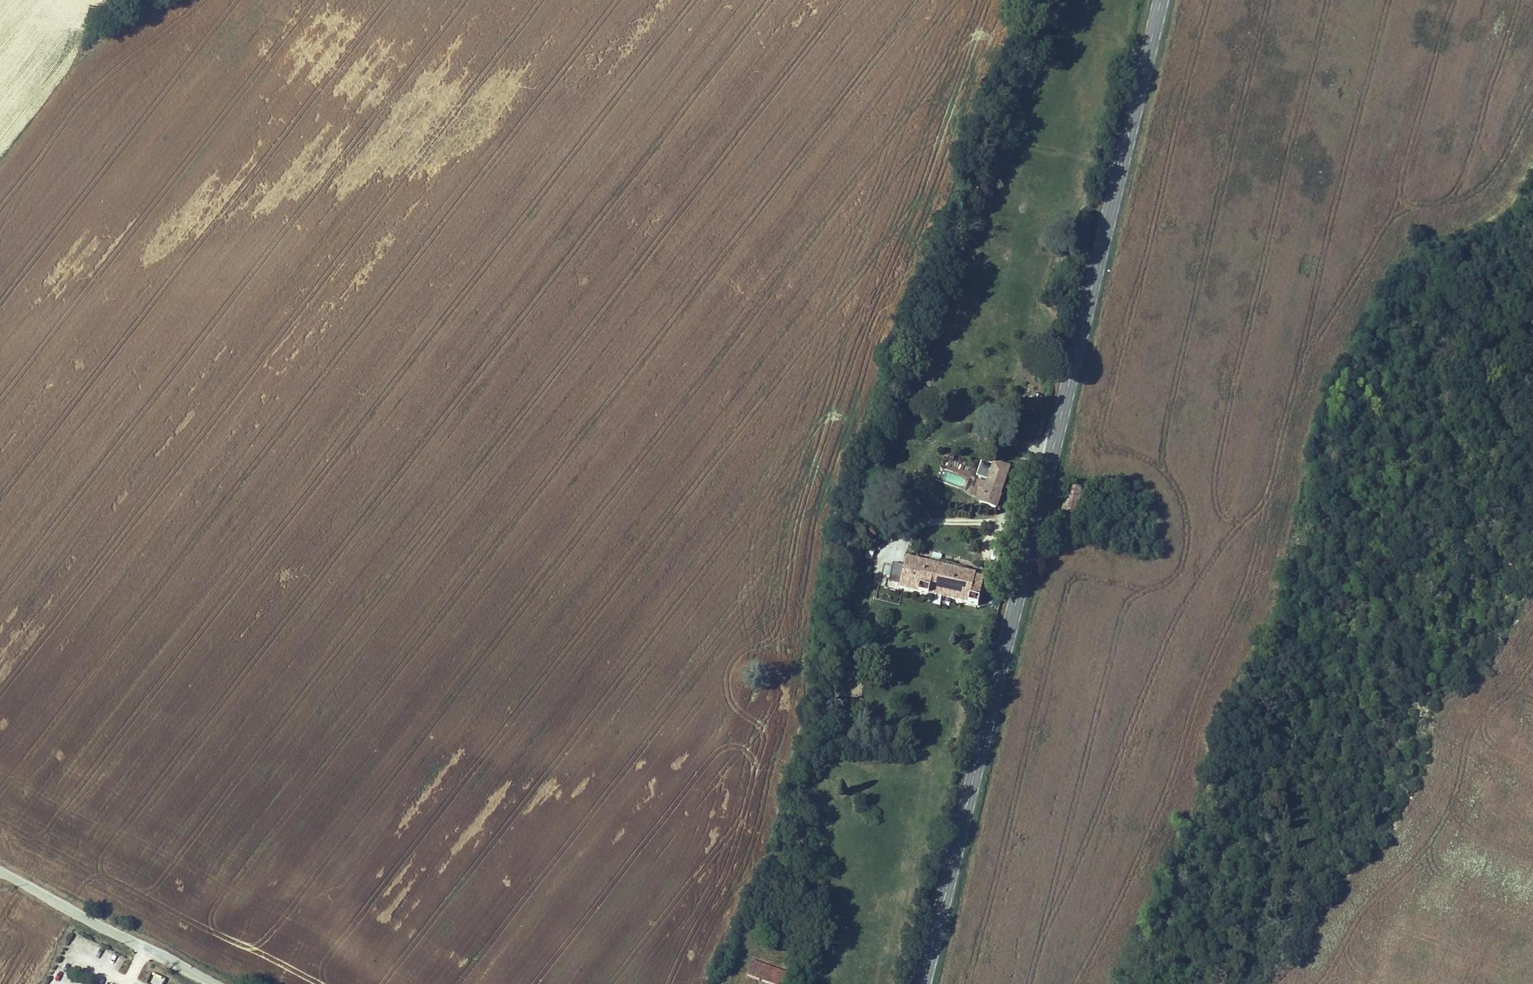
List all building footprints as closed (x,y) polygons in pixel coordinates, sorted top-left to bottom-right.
[(1044,399),(1034,395),(1027,410),(1035,413),(1038,405),(1042,406),(1044,399)] [(1010,468),(995,463),(981,503),(996,509),(1010,468)] [(919,559),(919,563),(977,575),(978,571),(968,569),(919,559)] [(919,563),(907,560),(901,589),(920,593),(920,594),(930,596),(930,595),(935,596),(960,601),(979,605),(985,577),(977,575),(919,563)] [(960,601),(935,596),(934,600),(959,605),(960,601)] [(906,605),(905,611),(917,613),(919,607),(906,605)] [(748,979),(770,983),(785,983),(788,970),(752,962),(748,979)]
